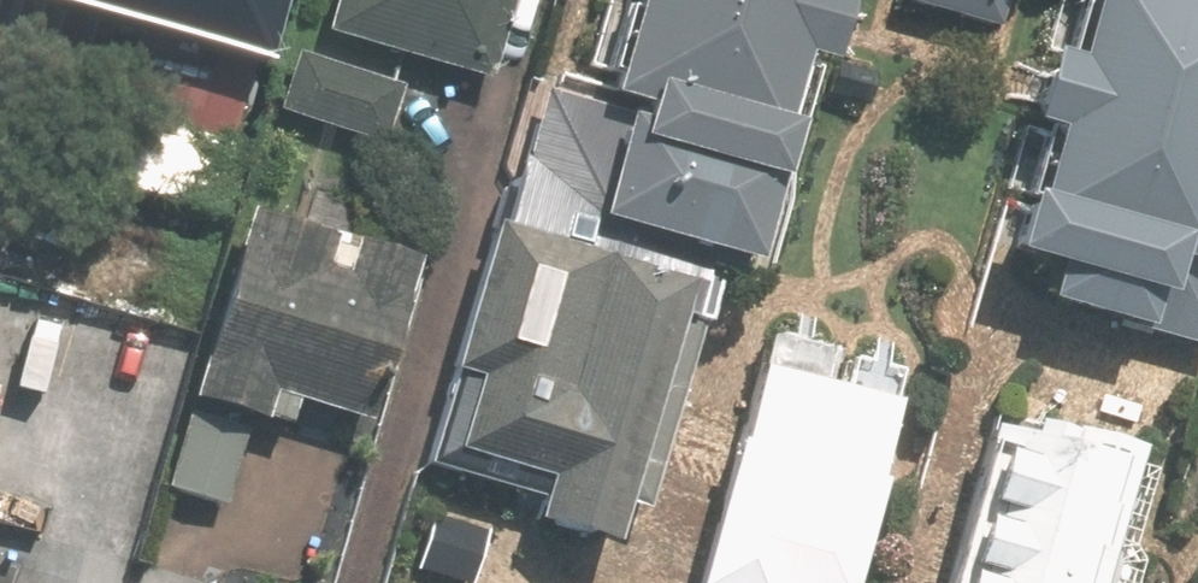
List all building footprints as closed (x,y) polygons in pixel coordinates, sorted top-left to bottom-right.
[(222,19),(227,0),(152,0),(222,19)] [(513,0),(330,0),(321,34),(491,80),(513,0)] [(541,85),(429,463),(540,496),(533,517),(613,542),(620,520),(630,522),(710,251),(752,262),(780,160),(791,121),(781,118),(798,57),(825,64),(843,0),(630,0),(603,91),(639,101),(635,113),(541,85)] [(1052,263),(1041,300),(1141,328),(1152,291),(1161,294),(1171,258),(1197,265),(1197,260),(1197,0),(1088,0),(1072,56),(1048,49),(1029,117),(1053,124),(1033,194),(1022,191),(1006,250),(1052,263)] [(294,50),(275,109),(383,144),(402,85),(294,50)] [(366,424),(417,258),(247,206),(188,396),(287,426),(294,402),(366,424)] [(768,332),(740,440),(735,439),(696,582),(851,582),(880,479),(874,477),(895,402),(823,382),(832,348),(768,332)] [(226,507),(247,428),(186,411),(165,491),(226,507)] [(1128,549),(1152,467),(1134,462),(1139,446),(1069,426),(1068,432),(1025,419),(1021,431),(986,424),(943,582),(1127,582),(1136,551),(1128,549)]
